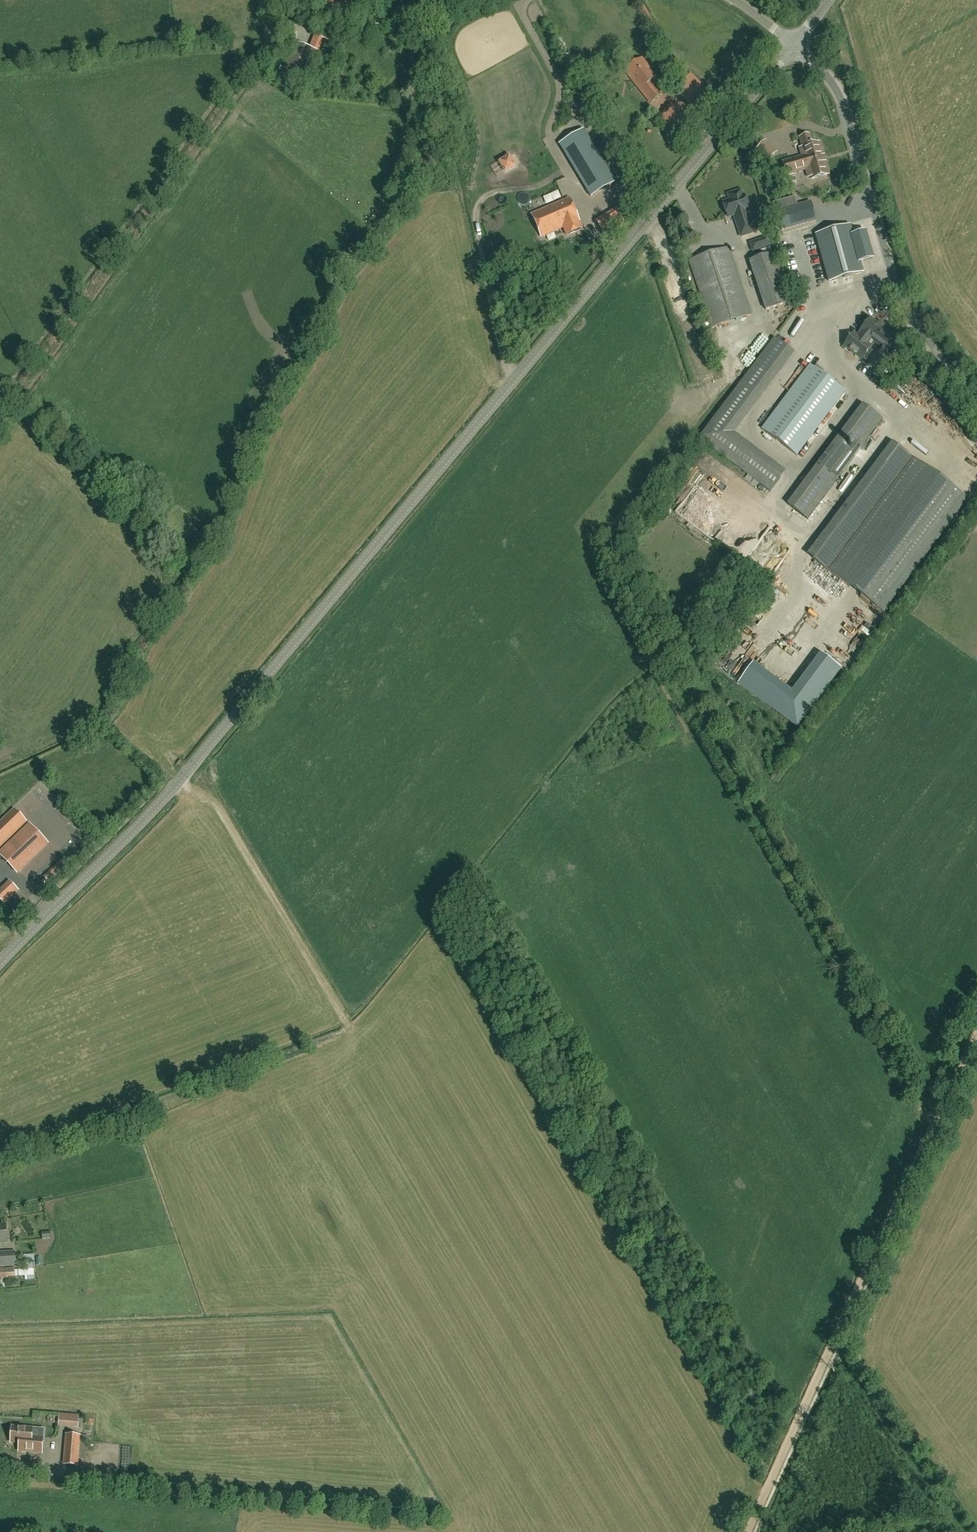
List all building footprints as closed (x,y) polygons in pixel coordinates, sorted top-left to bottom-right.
[(315,37),(310,49),(296,43),(284,73),(303,81),(311,59),(320,62),(328,42),(315,37)] [(655,77),(641,59),(625,72),(649,102),(660,94),(653,84),(652,85),(649,82),(655,77)] [(700,107),(708,99),(712,95),(690,74),(678,86),(674,90),(696,112),(700,107)] [(554,92),(549,94),(553,105),(558,103),(554,92)] [(677,105),(674,108),(669,104),(658,117),(663,121),(662,122),(683,140),(698,124),(677,105)] [(781,150),(798,145),(796,138),(788,140),(785,128),(776,130),(781,150)] [(590,197),(614,182),(582,130),(559,144),(590,197)] [(802,156),(790,160),(783,161),(787,175),(806,170),(808,177),(810,176),(811,179),(828,174),(823,157),(819,143),(811,146),(809,136),(800,138),(802,148),(800,149),(802,156)] [(775,153),(769,147),(765,142),(764,142),(755,150),(760,156),(766,162),(775,153)] [(500,163),(505,172),(515,167),(509,157),(500,163)] [(742,196),(740,190),(732,193),(734,199),(722,203),(727,217),(733,215),(740,237),(753,233),(745,211),(748,210),(744,196),(742,196)] [(788,204),(811,197),(809,191),(786,197),(788,204)] [(565,200),(549,206),(531,214),(541,237),(546,235),(547,238),(557,234),(555,231),(563,228),(566,235),(568,234),(569,236),(574,233),(575,231),(581,228),(578,221),(568,198),(565,200)] [(775,211),(780,231),(815,221),(810,202),(775,211)] [(624,224),(618,213),(616,210),(596,222),(598,225),(605,236),(624,224)] [(861,262),(853,234),(850,225),(815,234),(829,282),(863,272),(861,262)] [(752,251),(769,245),(767,238),(749,243),(752,251)] [(711,328),(751,315),(728,247),(688,260),(711,328)] [(761,255),(771,252),(770,247),(760,250),(761,255)] [(765,310),(792,302),(775,253),(749,261),(765,310)] [(881,348),(892,335),(883,328),(882,329),(868,319),(859,331),(861,333),(858,337),(853,333),(843,346),(861,359),(870,346),(869,345),(872,341),(881,348)] [(732,372),(739,378),(769,338),(762,332),(732,372)] [(793,353),(787,348),(773,338),(698,438),(769,492),(784,472),(733,433),(793,353)] [(796,455),(844,392),(810,366),(762,429),(796,455)] [(898,391),(894,395),(902,403),(906,400),(898,391)] [(881,420),(868,409),(861,405),(786,505),(806,520),(881,420)] [(874,406),(871,410),(882,418),(885,414),(874,406)] [(843,413),(834,408),(816,436),(824,442),(843,413)] [(807,555),(813,560),(882,612),(967,499),(891,442),(807,555)] [(703,477),(700,481),(710,489),(714,485),(703,477)] [(696,498),(705,505),(708,502),(699,495),(696,498)] [(832,637),(836,631),(827,626),(823,632),(832,637)] [(26,822),(14,809),(0,822),(0,847),(26,822)] [(17,872),(47,843),(30,825),(0,854),(0,855),(17,872)] [(21,890),(11,879),(0,890),(0,898),(6,904),(21,890)] [(16,1265),(15,1251),(0,1252),(0,1267),(16,1265)] [(15,1276),(15,1274),(33,1273),(33,1269),(15,1270),(15,1268),(0,1269),(0,1277),(15,1276)] [(59,1415),(59,1426),(77,1427),(77,1420),(71,1420),(71,1416),(59,1415)] [(35,1428),(12,1426),(11,1442),(23,1443),(22,1451),(42,1453),(43,1437),(35,1436),(35,1428)] [(76,1464),(79,1435),(65,1434),(63,1463),(76,1464)]
